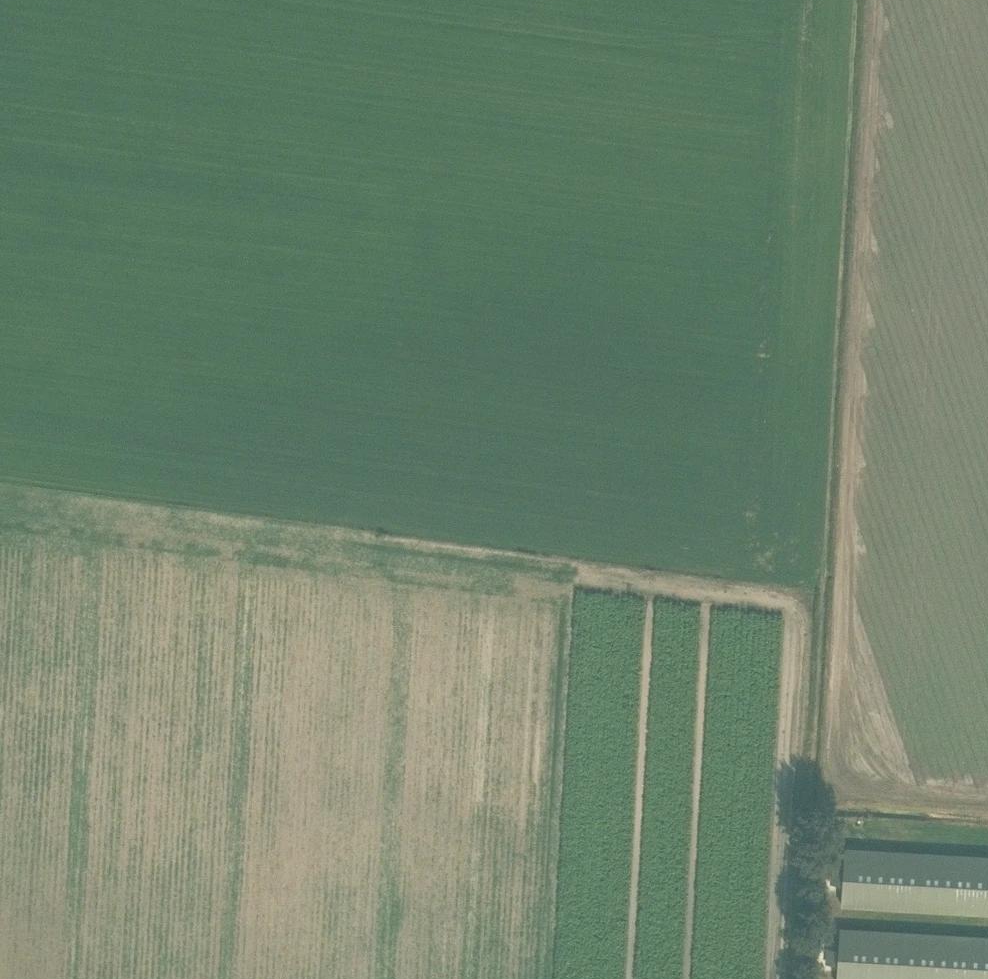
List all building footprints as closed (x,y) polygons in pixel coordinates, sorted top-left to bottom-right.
[(987,913),(987,857),(844,848),(841,904),(987,913)] [(839,928),(837,978),(987,978),(987,937),(839,928)]
